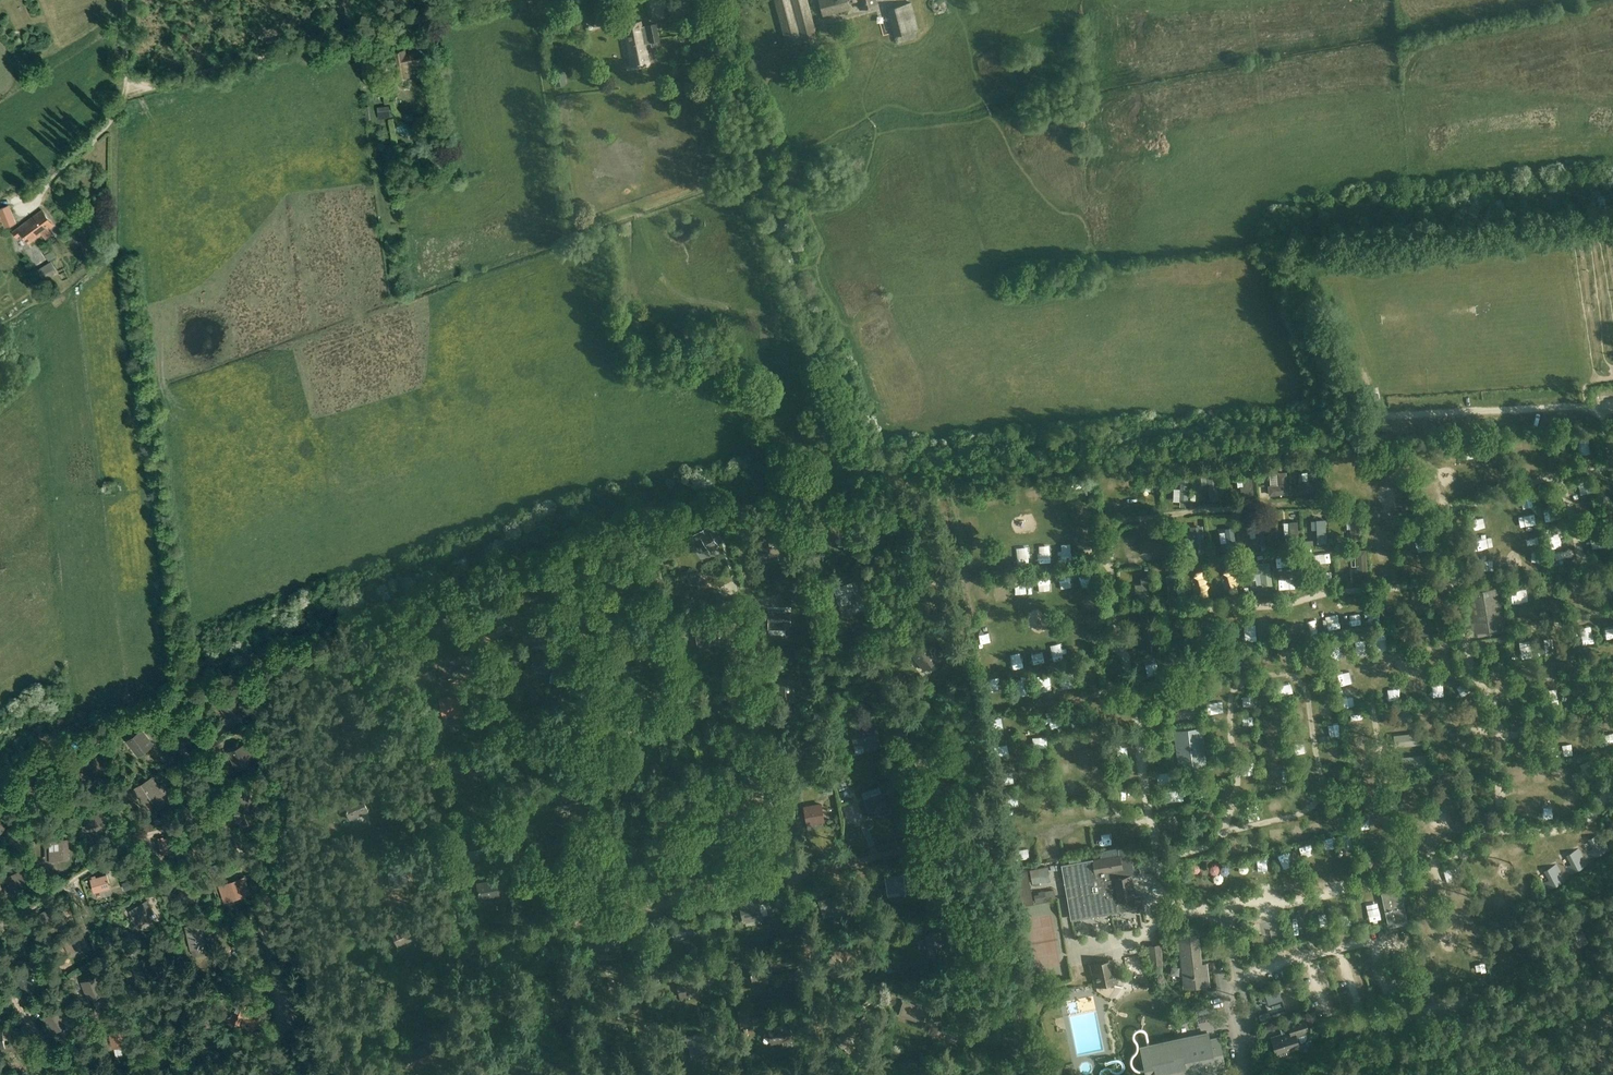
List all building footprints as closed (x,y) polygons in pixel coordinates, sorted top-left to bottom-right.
[(787,43),(817,35),(808,0),(776,0),(787,43)] [(848,0),(820,0),(824,15),(851,9),(849,2),(848,0)] [(862,8),(877,5),(876,0),(860,0),(862,8)] [(919,29),(912,3),(888,9),(894,36),(919,29)] [(648,25),(648,28),(642,29),(641,21),(625,24),(633,66),(648,63),(645,43),(659,40),(656,24),(648,25)] [(707,29),(694,31),(698,53),(711,50),(707,29)] [(907,47),(914,44),(910,38),(904,41),(907,47)] [(423,51),(405,53),(404,50),(394,52),(398,78),(409,76),(407,65),(424,62),(423,51)] [(554,73),(557,86),(566,84),(565,77),(567,77),(566,71),(564,72),(562,63),(554,64),(555,72),(554,73)] [(379,119),(391,118),(389,105),(377,106),(379,119)] [(9,204),(0,207),(0,221),(0,222),(14,217),(9,204)] [(29,244),(53,226),(42,211),(18,229),(29,244)] [(42,278),(56,269),(51,261),(37,270),(42,278)] [(55,304),(62,302),(59,293),(52,296),(55,304)] [(1562,449),(1570,447),(1568,438),(1560,440),(1562,449)] [(1580,446),(1589,445),(1589,438),(1580,439),(1580,446)] [(1524,452),(1526,462),(1535,460),(1532,450),(1524,452)] [(1594,472),(1597,479),(1611,473),(1607,466),(1594,472)] [(1252,494),(1251,470),(1241,471),(1242,494),(1252,494)] [(1306,484),(1299,485),(1300,493),(1319,490),(1317,472),(1309,473),(1310,480),(1305,480),(1306,484)] [(1269,484),(1276,484),(1276,473),(1268,473),(1269,484)] [(1279,485),(1271,485),(1269,485),(1269,495),(1288,493),(1287,473),(1278,473),(1278,474),(1279,485)] [(1210,490),(1211,499),(1219,499),(1216,475),(1209,476),(1210,484),(1205,485),(1206,490),(1210,490)] [(1524,515),(1532,513),(1530,501),(1522,503),(1524,515)] [(1352,533),(1359,533),(1360,533),(1359,507),(1352,507),(1352,515),(1352,523),(1348,523),(1348,529),(1352,529),(1352,533)] [(725,525),(721,519),(717,522),(721,528),(725,525)] [(1326,544),(1326,519),(1317,519),(1317,521),(1317,529),(1317,544),(1326,544)] [(1290,522),(1291,535),(1286,535),(1287,543),(1299,543),(1298,521),(1290,522)] [(723,541),(712,523),(693,535),(704,551),(708,549),(710,551),(719,546),(718,544),(723,541)] [(1263,523),(1255,523),(1256,537),(1253,538),(1254,543),(1257,542),(1257,545),(1265,544),(1263,523)] [(847,539),(844,525),(827,529),(830,543),(847,539)] [(1190,537),(1191,550),(1205,549),(1203,526),(1195,527),(1196,537),(1190,537)] [(1227,542),(1223,543),(1224,549),(1228,549),(1228,550),(1236,549),(1233,527),(1225,528),(1227,542)] [(1174,555),(1171,532),(1163,533),(1166,556),(1174,555)] [(776,544),(780,543),(777,533),(762,537),(764,546),(757,548),(759,558),(779,553),(776,544)] [(1134,551),(1132,552),(1133,558),(1143,557),(1141,534),(1133,535),(1134,551)] [(1480,551),(1488,550),(1486,539),(1478,540),(1480,551)] [(1530,541),(1533,555),(1540,554),(1537,540),(1530,541)] [(1563,548),(1559,540),(1552,543),(1556,551),(1563,548)] [(1357,555),(1358,566),(1358,574),(1367,574),(1366,549),(1357,550),(1357,555)] [(1062,551),(1062,560),(1072,560),(1072,551),(1062,551)] [(1278,565),(1289,565),(1289,556),(1278,556),(1278,565)] [(1263,585),(1271,584),(1269,563),(1252,565),(1253,573),(1256,572),(1262,572),(1263,583),(1263,585)] [(619,586),(635,581),(632,570),(623,573),(622,570),(615,571),(619,586)] [(1179,601),(1176,575),(1175,575),(1174,574),(1170,575),(1169,576),(1168,576),(1170,602),(1179,601)] [(1142,593),(1139,593),(1139,598),(1142,598),(1142,601),(1150,601),(1149,577),(1141,578),(1142,593)] [(1499,587),(1467,593),(1471,622),(1504,616),(1499,587)] [(802,589),(794,591),(797,601),(805,598),(802,589)] [(854,590),(837,595),(841,609),(858,604),(854,590)] [(786,624),(790,625),(790,611),(768,611),(768,628),(785,629),(786,624)] [(1340,630),(1335,615),(1327,617),(1333,633),(1340,630)] [(1490,638),(1502,638),(1502,626),(1491,626),(1490,638)] [(711,632),(702,634),(700,628),(695,629),(698,645),(719,640),(717,627),(710,628),(711,632)] [(1376,648),(1385,648),(1384,637),(1376,637),(1376,648)] [(633,648),(634,657),(651,655),(648,638),(636,639),(637,647),(633,648)] [(1353,642),(1355,656),(1366,654),(1364,641),(1353,642)] [(911,654),(924,671),(939,658),(927,642),(911,654)] [(553,654),(532,652),(531,672),(551,673),(550,683),(557,683),(558,671),(552,671),(553,654)] [(1246,668),(1246,653),(1239,653),(1238,667),(1246,668)] [(1542,675),(1553,675),(1553,661),(1542,661),(1542,675)] [(1338,673),(1340,687),(1351,685),(1349,671),(1338,673)] [(999,678),(986,679),(987,694),(1001,692),(999,678)] [(1030,691),(1028,678),(1015,679),(1016,692),(1030,691)] [(794,679),(778,680),(779,702),(795,701),(794,679)] [(1419,684),(1409,684),(1410,701),(1420,701),(1419,684)] [(1350,693),(1340,697),(1344,708),(1354,704),(1350,693)] [(465,695),(443,700),(447,718),(465,715),(464,711),(462,703),(467,702),(465,695)] [(236,698),(225,706),(236,720),(246,713),(236,698)] [(1242,714),(1253,711),(1250,698),(1239,701),(1242,714)] [(1443,707),(1445,718),(1454,717),(1452,705),(1443,707)] [(151,729),(157,727),(153,714),(147,716),(151,729)] [(1389,716),(1390,724),(1405,722),(1404,714),(1389,716)] [(1508,716),(1511,728),(1518,726),(1515,714),(1508,716)] [(363,718),(342,719),(343,738),(364,736),(363,718)] [(199,732),(185,720),(177,729),(190,741),(199,732)] [(1179,767),(1207,764),(1202,728),(1175,731),(1179,767)] [(152,744),(141,730),(131,738),(141,752),(152,744)] [(859,735),(859,738),(853,737),(852,743),(875,746),(877,734),(870,733),(870,736),(859,735)] [(1046,748),(1046,737),(1035,738),(1036,749),(1046,748)] [(1058,755),(1068,748),(1061,739),(1051,745),(1058,755)] [(1419,748),(1419,739),(1395,739),(1394,748),(1419,748)] [(524,753),(538,750),(536,740),(522,743),(524,753)] [(808,746),(791,743),(789,755),(806,758),(808,746)] [(244,744),(233,750),(241,766),(252,760),(244,744)] [(1275,748),(1275,760),(1285,759),(1284,748),(1275,748)] [(106,767),(94,754),(84,763),(96,776),(106,767)] [(1566,766),(1555,768),(1557,781),(1568,778),(1566,766)] [(470,771),(455,774),(457,785),(472,781),(470,771)] [(1130,785),(1130,771),(1119,771),(1118,785),(1130,785)] [(1534,783),(1545,783),(1546,771),(1535,771),(1534,783)] [(163,795),(152,777),(135,787),(146,805),(163,795)] [(51,789),(36,778),(29,789),(44,800),(51,789)] [(844,778),(836,781),(839,789),(847,786),(844,778)] [(1403,788),(1411,789),(1412,780),(1404,779),(1403,788)] [(247,789),(234,793),(240,810),(253,806),(247,789)] [(1297,792),(1300,804),(1309,802),(1306,790),(1297,792)] [(1119,791),(1117,801),(1129,803),(1131,793),(1119,791)] [(362,795),(343,804),(350,820),(370,812),(362,795)] [(865,802),(870,816),(889,809),(883,795),(865,802)] [(1271,811),(1283,808),(1281,797),(1269,800),(1271,811)] [(1459,797),(1448,799),(1451,813),(1461,811),(1459,797)] [(822,805),(805,808),(808,824),(825,821),(822,805)] [(1064,806),(1064,820),(1075,819),(1074,806),(1064,806)] [(104,810),(84,814),(86,825),(106,822),(104,810)] [(0,834),(10,819),(0,813),(0,834)] [(1176,813),(1166,818),(1169,824),(1179,819),(1176,813)] [(156,832),(167,831),(166,822),(155,823),(156,832)] [(477,831),(462,835),(465,849),(480,846),(477,831)] [(1608,851),(1599,834),(1589,839),(1595,850),(1589,853),(1593,859),(1608,851)] [(158,840),(162,853),(178,849),(174,836),(158,840)] [(1057,838),(1050,840),(1053,856),(1061,854),(1057,838)] [(748,840),(704,850),(712,882),(756,872),(748,840)] [(70,859),(69,841),(50,842),(51,860),(70,859)] [(1571,875),(1586,867),(1577,849),(1567,855),(1573,866),(1567,869),(1571,875)] [(1064,865),(1073,918),(1135,907),(1129,876),(1134,875),(1130,853),(1064,865)] [(1210,873),(1219,870),(1216,861),(1207,864),(1210,873)] [(1549,890),(1565,882),(1555,865),(1545,870),(1551,881),(1546,884),(1549,890)] [(1048,866),(1030,870),(1033,884),(1051,880),(1048,866)] [(1225,866),(1219,870),(1224,879),(1231,875),(1225,866)] [(153,876),(158,874),(155,867),(150,869),(153,876)] [(403,869),(390,870),(392,883),(408,881),(407,872),(403,872),(403,869)] [(5,878),(12,893),(20,889),(18,885),(22,883),(25,890),(31,887),(24,870),(5,878)] [(1452,886),(1462,887),(1462,873),(1452,873),(1452,886)] [(90,879),(94,892),(109,887),(106,874),(90,879)] [(554,874),(539,877),(541,888),(556,884),(554,874)] [(497,879),(477,883),(480,899),(501,895),(497,879)] [(236,880),(220,885),(225,898),(240,893),(236,880)] [(899,892),(898,880),(886,882),(888,893),(899,892)] [(750,889),(751,900),(762,898),(761,888),(750,889)] [(1408,922),(1400,890),(1383,894),(1391,926),(1408,922)] [(820,901),(824,917),(844,911),(839,895),(820,901)] [(1465,895),(1457,899),(1460,907),(1468,903),(1465,895)] [(759,899),(740,904),(744,922),(763,918),(759,899)] [(155,914),(147,901),(128,912),(136,925),(155,914)] [(58,903),(39,913),(46,928),(66,917),(58,903)] [(687,924),(672,928),(674,937),(688,934),(689,937),(696,935),(691,915),(685,916),(686,921),(687,924)] [(954,929),(966,926),(964,915),(952,918),(954,929)] [(1118,921),(1119,931),(1133,929),(1132,918),(1118,921)] [(932,921),(924,923),(925,930),(934,929),(932,921)] [(1110,922),(1102,923),(1103,931),(1111,930),(1110,922)] [(1096,924),(1090,926),(1092,934),(1099,931),(1096,924)] [(400,947),(419,940),(413,927),(395,934),(400,947)] [(205,944),(201,929),(187,932),(191,948),(205,944)] [(1573,948),(1588,941),(1582,929),(1575,932),(1574,929),(1565,933),(1573,948)] [(82,932),(62,942),(69,957),(89,948),(82,932)] [(929,953),(943,951),(940,932),(926,934),(929,953)] [(1199,934),(1179,936),(1185,988),(1210,985),(1208,964),(1202,964),(1199,934)] [(1356,945),(1358,952),(1367,949),(1364,942),(1356,945)] [(1161,944),(1149,945),(1151,967),(1164,965),(1161,944)] [(1347,947),(1349,954),(1355,952),(1353,945),(1347,947)] [(737,960),(753,958),(752,952),(736,954),(737,960)] [(1090,964),(1095,988),(1118,984),(1113,960),(1090,964)] [(42,979),(29,961),(15,972),(28,990),(42,979)] [(831,975),(840,981),(851,966),(847,963),(844,967),(839,963),(831,975)] [(754,981),(767,978),(765,969),(759,970),(759,967),(751,969),(754,981)] [(99,975),(85,982),(95,1005),(109,998),(99,975)] [(699,979),(678,985),(681,997),(702,991),(699,979)] [(1269,1003),(1283,998),(1279,987),(1265,992),(1269,1003)] [(429,1003),(427,994),(410,997),(412,1006),(429,1003)] [(924,1021),(928,1008),(904,1000),(900,1014),(924,1021)] [(69,1024),(58,1008),(43,1018),(54,1034),(69,1024)] [(1260,1016),(1262,1023),(1287,1014),(1286,1009),(1270,1015),(1269,1013),(1260,1016)] [(502,1033),(502,1023),(505,1023),(506,1015),(495,1015),(495,1018),(488,1018),(488,1032),(502,1033)] [(760,1017),(753,1019),(754,1026),(761,1024),(760,1017)] [(1279,1054),(1280,1058),(1289,1055),(1287,1051),(1301,1047),(1297,1035),(1308,1031),(1306,1027),(1309,1027),(1306,1017),(1289,1023),(1292,1031),(1273,1037),(1278,1054),(1279,1054)] [(762,1024),(765,1037),(779,1033),(775,1020),(766,1023),(765,1020),(761,1021),(762,1024)] [(843,1047),(860,1030),(853,1023),(836,1039),(843,1047)] [(122,1030),(109,1032),(110,1039),(112,1047),(124,1045),(123,1037),(124,1036),(122,1030)] [(378,1033),(380,1042),(389,1040),(387,1031),(378,1033)] [(688,1036),(693,1056),(710,1051),(705,1032),(688,1036)] [(1147,1074),(1217,1074),(1216,1070),(1225,1068),(1219,1038),(1210,1040),(1208,1033),(1141,1047),(1147,1074)] [(422,1071),(438,1064),(433,1051),(417,1058),(422,1071)] [(597,1067),(598,1074),(612,1074),(610,1065),(597,1067)]
